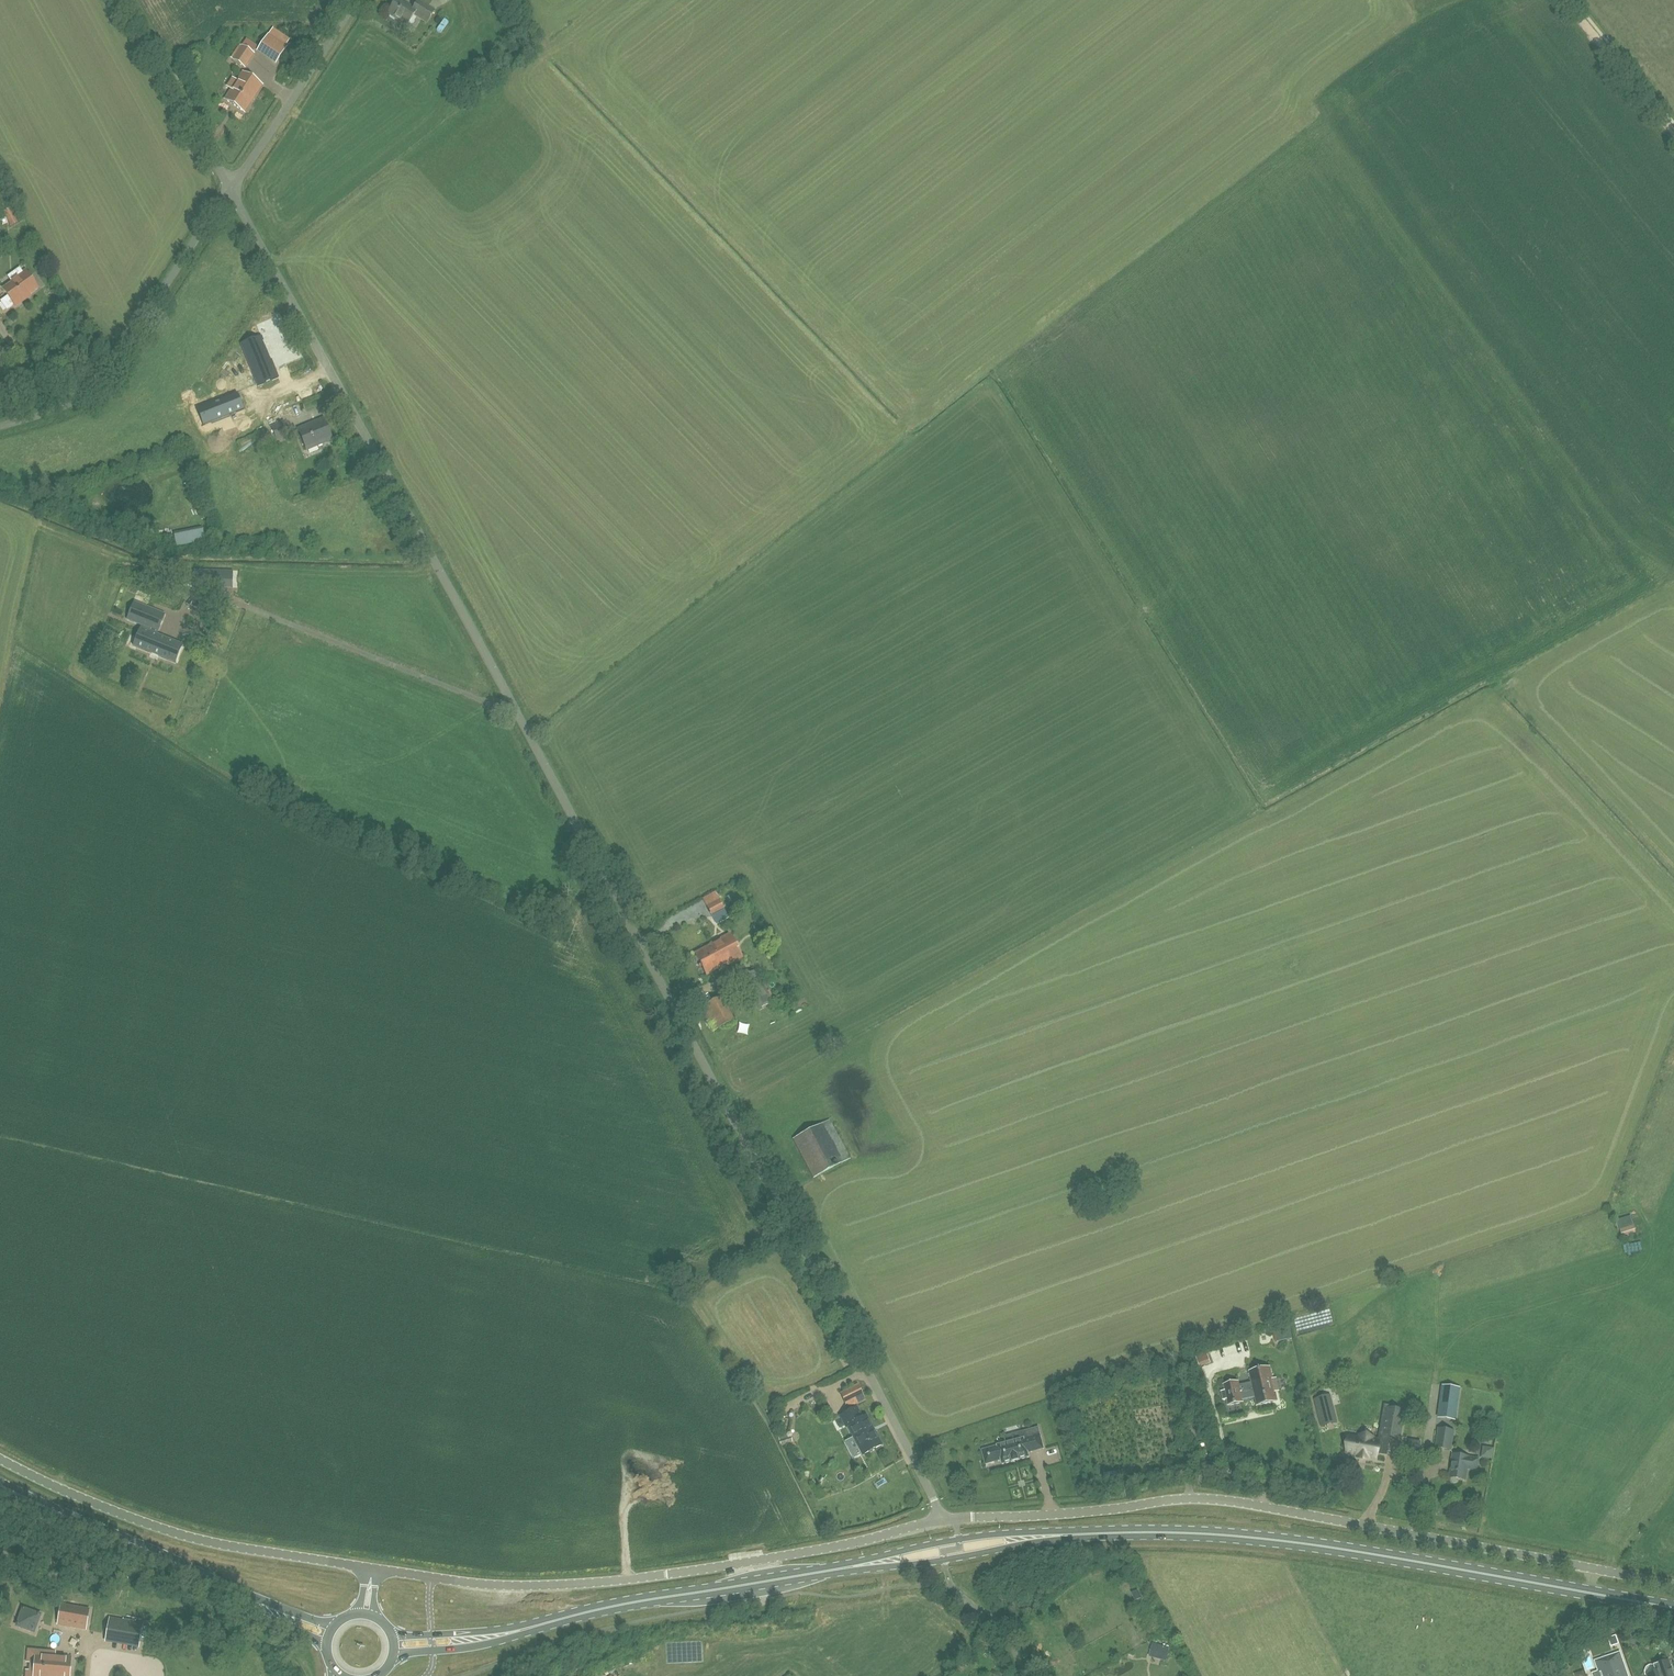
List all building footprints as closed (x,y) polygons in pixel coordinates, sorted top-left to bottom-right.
[(434,11),(418,1),(415,5),(416,6),(414,9),(409,5),(407,7),(396,0),(388,13),(407,25),(414,14),(427,22),(434,11)] [(481,5),(473,0),(460,0),(459,2),(476,13),(481,5)] [(277,62),(286,48),(268,36),(259,49),(277,62)] [(253,54),(242,46),(233,60),(244,67),(253,54)] [(243,73),(237,83),(238,84),(234,90),(233,89),(226,100),(244,112),(251,101),(253,97),(254,97),(261,85),(243,73)] [(28,290),(30,293),(38,287),(26,271),(16,277),(26,291),(28,290)] [(24,297),(30,293),(28,290),(26,291),(16,277),(11,281),(13,283),(3,289),(8,296),(1,301),(7,309),(14,304),(15,306),(26,299),(24,297)] [(263,341),(243,349),(259,390),(280,382),(279,379),(277,380),(263,344),(264,344),(263,341)] [(214,426),(219,424),(228,421),(238,417),(251,411),(245,395),(207,410),(214,426)] [(277,440),(290,435),(284,420),(271,425),(277,440)] [(308,450),(333,439),(325,420),(300,430),(308,450)] [(193,572),(193,585),(206,585),(206,572),(193,572)] [(233,573),(220,572),(219,586),(232,586),(233,573)] [(134,603),(127,620),(152,630),(151,633),(140,629),(137,637),(134,647),(137,648),(152,653),(152,654),(159,656),(170,661),(177,643),(155,635),(156,632),(158,633),(165,615),(156,612),(155,614),(151,613),(152,610),(134,603)] [(142,664),(144,652),(129,650),(127,662),(142,664)] [(719,898),(706,904),(713,918),(726,911),(719,898)] [(715,942),(727,965),(743,957),(730,934),(715,942)] [(722,968),(727,965),(715,942),(710,945),(711,946),(695,954),(706,975),(722,967),(722,968)] [(753,1012),(773,1002),(756,970),(737,980),(753,1012)] [(713,1031),(735,1020),(722,996),(701,1007),(713,1031)] [(830,1120),(822,1124),(794,1139),(814,1178),(850,1159),(830,1120)] [(4,1172),(8,1144),(0,1143),(0,1165),(2,1166),(1,1171),(4,1172)] [(1623,1240),(1636,1236),(1634,1229),(1621,1233),(1623,1240)] [(1287,1323),(1273,1326),(1276,1342),(1291,1339),(1287,1323)] [(1202,1357),(1205,1365),(1210,1363),(1207,1355),(1202,1357)] [(1257,1406),(1277,1401),(1270,1368),(1249,1372),(1252,1383),(1239,1386),(1238,1382),(1224,1385),(1225,1391),(1221,1392),(1223,1400),(1227,1399),(1228,1405),(1242,1402),(1242,1400),(1255,1397),(1257,1406)] [(858,1385),(841,1393),(846,1404),(857,1399),(859,1403),(865,1400),(858,1385)] [(1460,1389),(1442,1386),(1438,1417),(1456,1419),(1460,1389)] [(1330,1396),(1315,1400),(1321,1426),(1336,1422),(1330,1396)] [(1333,1398),(1336,1412),(1346,1410),(1344,1396),(1333,1398)] [(867,1415),(862,1418),(857,1407),(841,1416),(846,1427),(848,1426),(863,1454),(882,1445),(867,1415)] [(1373,1440),(1373,1438),(1369,1437),(1364,1436),(1360,1435),(1360,1436),(1359,1438),(1350,1436),(1347,1453),(1358,1455),(1357,1457),(1368,1459),(1369,1457),(1376,1459),(1377,1453),(1387,1454),(1390,1437),(1400,1439),(1404,1411),(1396,1410),(1388,1408),(1384,1428),(1381,1427),(1378,1441),(1373,1440)] [(982,1450),(986,1464),(1001,1460),(1003,1465),(1029,1457),(1028,1453),(1044,1449),(1038,1428),(1022,1433),(1023,1439),(997,1446),(998,1446),(982,1450)] [(1438,1428),(1435,1448),(1452,1450),(1455,1430),(1438,1428)] [(1479,1459),(1469,1457),(1453,1455),(1450,1478),(1451,1479),(1452,1481),(1453,1482),(1454,1483),(1456,1483),(1458,1482),(1458,1480),(1466,1481),(1467,1469),(1477,1470),(1479,1459)] [(1367,1497),(1376,1499),(1381,1477),(1371,1475),(1367,1497)] [(85,1629),(88,1609),(62,1605),(59,1620),(59,1624),(85,1629)] [(33,1631),(39,1615),(24,1610),(18,1625),(33,1631)] [(138,1647),(142,1624),(110,1618),(106,1641),(138,1647)] [(1166,1659),(1169,1648),(1157,1644),(1154,1655),(1166,1659)] [(71,1658),(47,1656),(47,1652),(29,1650),(28,1662),(35,1663),(34,1675),(69,1675),(71,1658)] [(1619,1653),(1595,1661),(1599,1672),(1602,1671),(1603,1675),(1627,1675),(1619,1653)] [(1673,1674),(1668,1660),(1654,1665),(1650,1665),(1646,1667),(1645,1671),(1646,1675),(1647,1675),(1669,1675),(1673,1674)]
